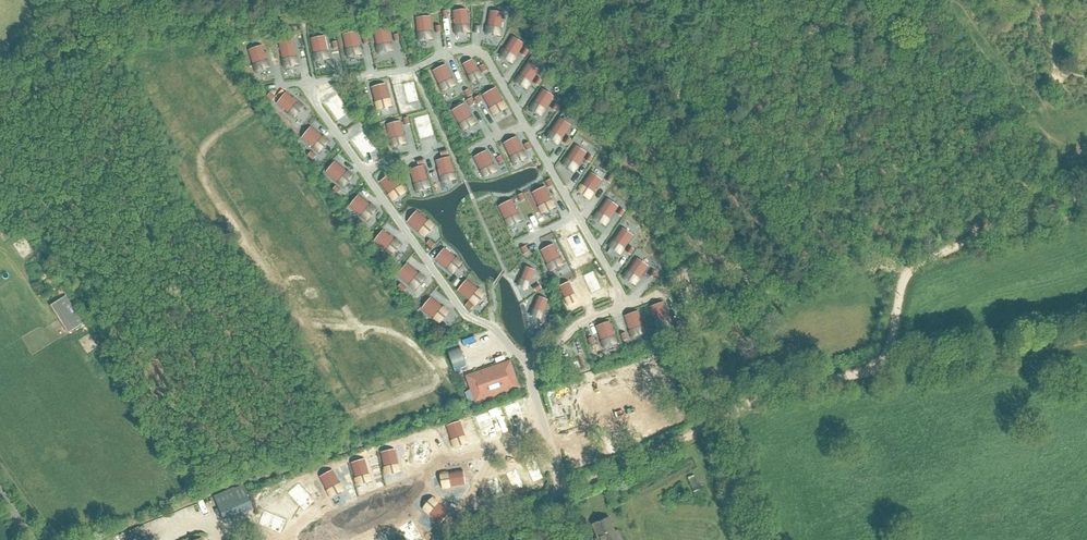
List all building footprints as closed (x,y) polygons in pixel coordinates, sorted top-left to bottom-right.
[(452,12),(455,33),(469,32),(466,10),(452,12)] [(503,13),(489,11),(486,33),(500,35),(503,13)] [(415,18),(418,40),(432,38),(429,17),(415,18)] [(378,53),(392,50),(387,29),(373,32),(378,53)] [(360,54),(356,32),(342,35),(347,57),(360,54)] [(310,40),(315,61),(328,58),(324,37),(310,40)] [(511,37),(500,55),(512,63),(523,44),(511,37)] [(297,64),(293,41),(279,43),(283,67),(297,64)] [(255,71),(268,67),(262,46),(248,51),(255,71)] [(472,61),(463,65),(471,82),(481,78),(472,61)] [(526,88),(538,70),(527,63),(515,81),(526,88)] [(445,65),(432,71),(442,91),(455,85),(445,65)] [(385,85),(371,89),(377,109),(390,106),(385,85)] [(422,108),(416,88),(400,92),(406,113),(422,108)] [(495,89),(482,96),(493,115),(505,108),(495,89)] [(541,89),(529,107),(541,115),(553,97),(541,89)] [(277,103),(294,117),(303,107),(286,93),(277,103)] [(343,93),(331,102),(344,120),(356,110),(343,93)] [(475,123),(464,104),(451,112),(462,130),(475,123)] [(431,115),(414,119),(420,139),(437,134),(431,115)] [(277,133),(284,128),(275,118),(269,123),(277,133)] [(570,126),(558,118),(546,136),(558,144),(570,126)] [(315,129),(329,142),(337,134),(322,121),(315,129)] [(404,143),(399,122),(385,125),(391,146),(404,143)] [(302,138),(319,153),(328,142),(312,128),(302,138)] [(368,131),(356,139),(370,157),(381,149),(368,131)] [(525,157),(516,137),(503,144),(513,163),(525,157)] [(586,153),(574,145),(562,164),(574,171),(586,153)] [(496,171),(486,151),(473,158),(483,177),(496,171)] [(449,158),(435,162),(441,183),(455,179),(449,158)] [(352,176),(335,162),(326,173),(343,186),(352,176)] [(232,166),(224,170),(230,181),(238,177),(232,166)] [(416,191),(429,187),(423,166),(409,170),(416,191)] [(589,173),(577,191),(589,199),(601,181),(589,173)] [(395,174),(382,183),(394,200),(407,191),(395,174)] [(317,193),(325,204),(332,199),(324,188),(317,193)] [(376,209),(359,195),(350,206),(366,220),(376,209)] [(551,195),(535,202),(542,218),(558,210),(551,195)] [(606,225),(618,207),(606,199),(594,217),(606,225)] [(508,226),(521,220),(511,201),(498,207),(508,226)] [(405,223),(412,216),(406,209),(398,216),(405,223)] [(539,221),(540,220),(531,211),(520,222),(533,235),(543,225),(539,221)] [(417,212),(407,223),(424,237),(433,226),(417,212)] [(620,254),(632,236),(621,228),(608,246),(620,254)] [(374,242),(391,255),(400,245),(383,231),(374,242)] [(577,233),(563,239),(575,262),(588,255),(577,233)] [(645,236),(634,236),(635,255),(645,254),(645,236)] [(32,255),(39,247),(27,237),(20,245),(32,255)] [(553,245),(540,252),(550,271),(563,265),(553,245)] [(436,260),(453,273),(462,263),(445,249),(436,260)] [(373,273),(380,269),(374,259),(367,263),(373,273)] [(648,267),(636,259),(624,277),(635,285),(648,267)] [(407,264),(398,275),(414,289),(424,278),(407,264)] [(524,267),(517,286),(527,290),(534,271),(524,267)] [(599,275),(586,281),(594,299),(607,293),(599,275)] [(469,280),(459,292),(474,303),(483,292),(469,280)] [(569,283),(559,288),(567,305),(577,300),(569,283)] [(65,297),(51,306),(69,334),(83,325),(65,297)] [(530,316),(541,319),(547,301),(537,297),(530,316)] [(431,298),(422,309),(438,323),(448,312),(431,298)] [(662,303),(649,308),(656,328),(670,323),(662,303)] [(632,337),(645,333),(638,312),(624,317),(632,337)] [(596,327),(603,348),(616,343),(609,322),(596,327)] [(95,353),(103,348),(94,333),(86,338),(95,353)] [(481,373),(468,378),(476,401),(517,387),(509,364),(496,368),(495,367),(481,372),(481,373)] [(654,365),(642,370),(647,383),(660,378),(654,365)] [(390,376),(379,380),(383,391),(394,388),(390,376)] [(568,394),(554,398),(561,417),(574,413),(568,394)] [(489,412),(474,418),(481,436),(497,430),(489,412)] [(463,430),(474,426),(472,420),(461,424),(463,430)] [(467,441),(459,423),(445,430),(453,447),(467,441)] [(413,442),(413,461),(430,461),(430,442),(413,442)] [(398,453),(381,455),(383,475),(400,473),(398,453)] [(538,458),(524,464),(532,483),(545,477),(538,458)] [(371,484),(367,462),(351,465),(355,487),(371,484)] [(514,470),(502,475),(510,493),(521,488),(514,470)] [(346,493),(338,473),(321,479),(329,500),(346,493)] [(708,489),(702,473),(696,475),(702,491),(708,489)] [(445,475),(438,490),(457,498),(464,483),(445,475)] [(497,478),(484,485),(491,499),(504,492),(497,478)] [(306,484),(288,492),(296,512),(314,504),(306,484)] [(233,487),(213,496),(223,520),(231,517),(232,518),(252,509),(242,486),(234,489),(233,487)] [(273,508),(281,505),(276,490),(267,493),(273,508)] [(446,511),(428,500),(418,515),(436,526),(446,511)] [(268,510),(260,528),(285,539),(293,522),(268,510)] [(592,525),(599,539),(622,539),(618,530),(614,532),(608,518),(592,525)] [(392,525),(397,539),(413,539),(416,539),(408,519),(392,525)] [(362,535),(364,539),(385,539),(380,528),(362,535)]
